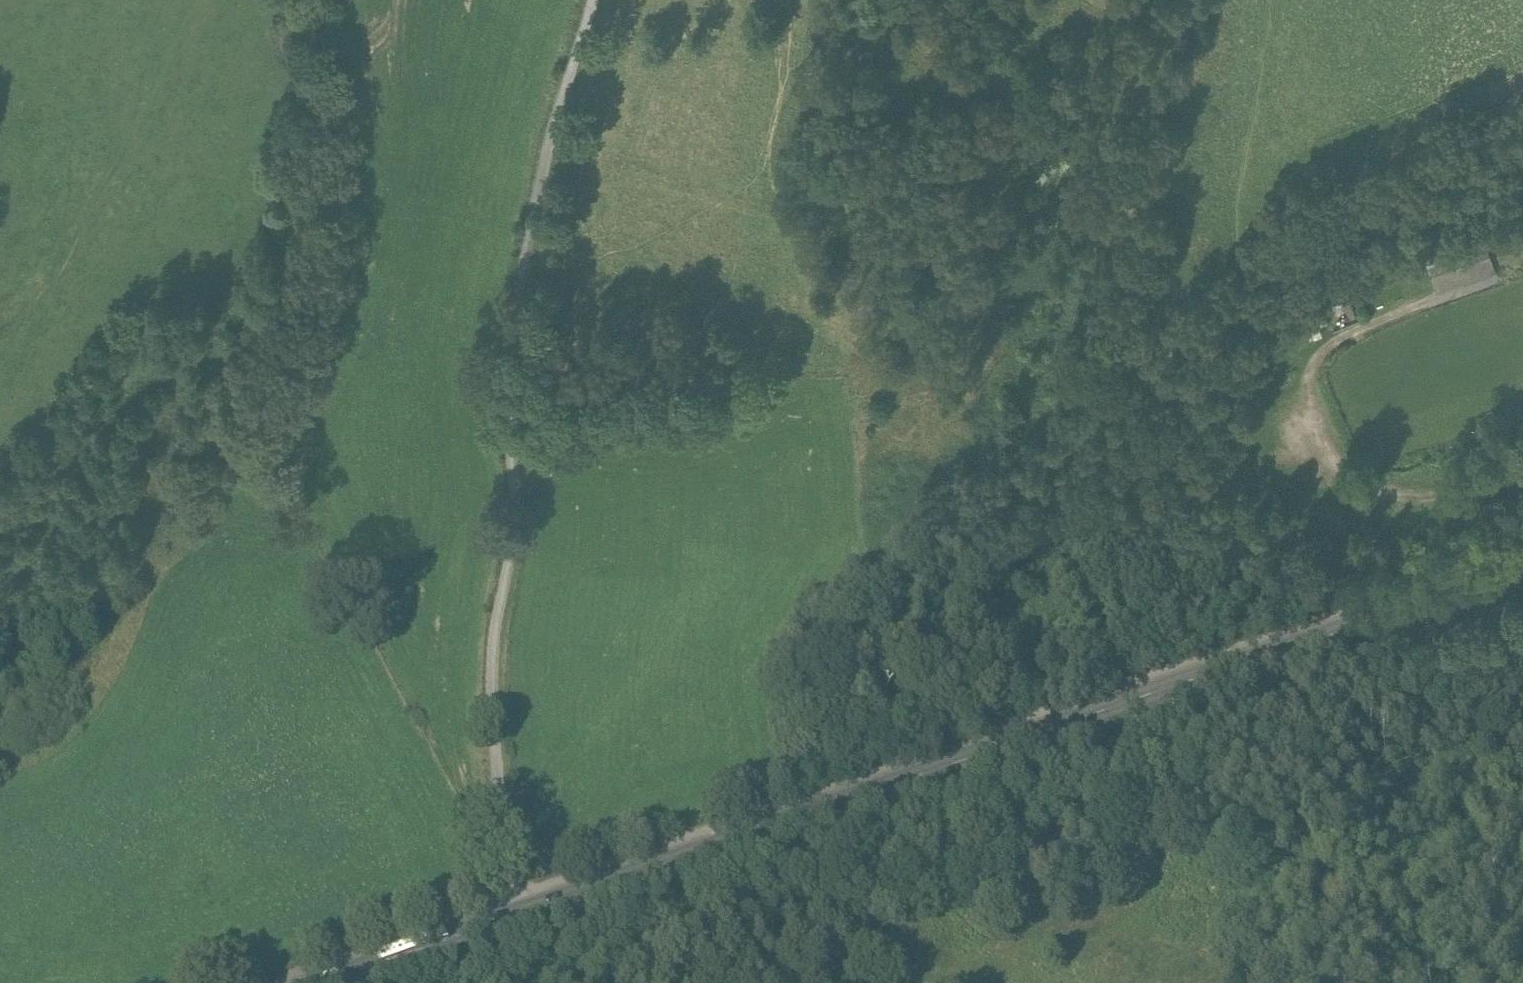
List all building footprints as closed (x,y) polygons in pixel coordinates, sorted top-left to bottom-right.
[(1427,258),(1439,294),(1497,275),(1482,244),(1427,258)]
